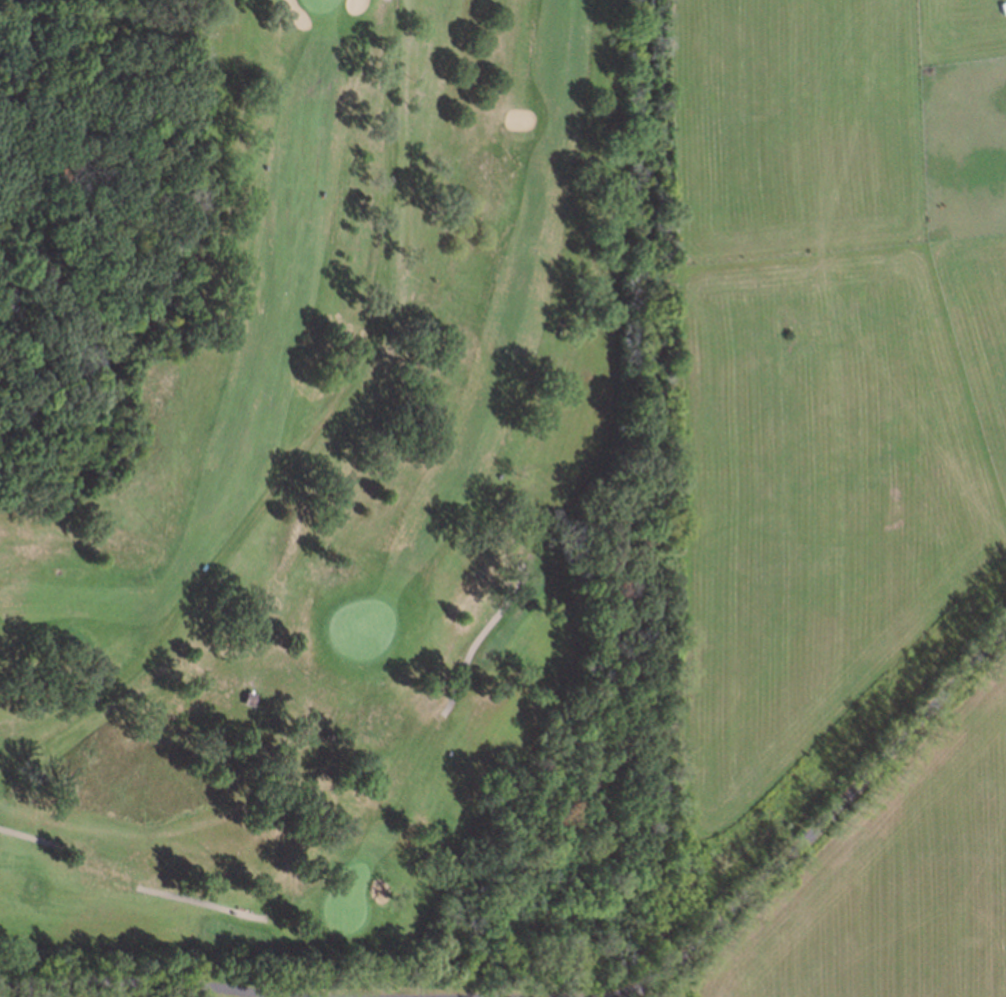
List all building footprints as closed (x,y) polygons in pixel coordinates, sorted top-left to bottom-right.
[(1003,0),(1005,10),(1000,11),(997,0),(1003,0)] [(251,703),(241,699),(245,688),(255,692),(251,703)]
